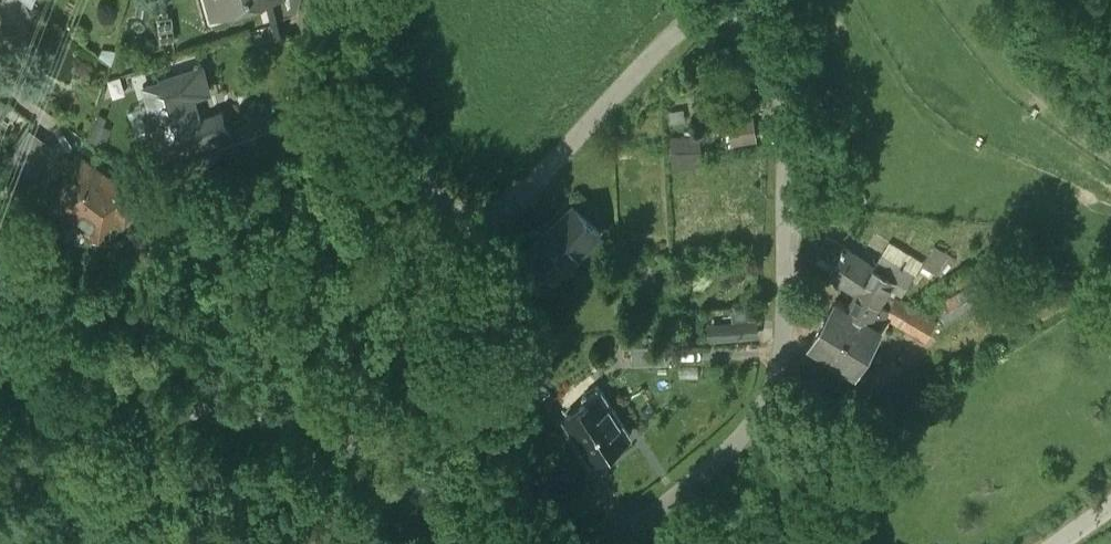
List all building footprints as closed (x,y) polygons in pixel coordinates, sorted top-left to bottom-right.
[(205,56),(139,77),(146,98),(139,101),(144,115),(151,113),(158,137),(204,123),(206,128),(231,120),(225,99),(202,106),(194,82),(211,76),(205,56)] [(46,133),(21,115),(1,144),(26,161),(46,133)] [(699,165),(699,134),(670,135),(671,166),(699,165)] [(77,144),(54,175),(55,176),(47,188),(47,196),(53,200),(62,199),(65,196),(92,216),(107,197),(116,204),(130,185),(121,178),(121,177),(77,144)] [(572,204),(526,249),(554,278),(572,260),(569,257),(582,245),(585,249),(600,233),(572,204)] [(874,260),(845,243),(830,269),(858,286),(859,286),(875,261),(874,260)] [(874,260),(875,261),(859,286),(858,286),(847,302),(847,303),(868,316),(868,315),(876,303),(886,287),(887,288),(896,273),(902,277),(901,278),(906,281),(915,267),(882,247),(874,260)] [(545,278),(527,259),(508,277),(527,296),(545,278)] [(960,286),(937,299),(947,315),(969,302),(960,286)] [(887,288),(886,287),(876,303),(926,332),(936,316),(933,314),(938,305),(916,292),(911,302),(887,288)] [(847,302),(838,296),(813,338),(854,362),(879,321),(868,315),(868,316),(847,303),(847,302)] [(755,321),(732,324),(733,337),(757,335),(755,321)] [(665,346),(650,347),(651,364),(666,363),(665,346)] [(630,433),(597,385),(582,395),(586,401),(564,416),(593,459),(630,433)]
